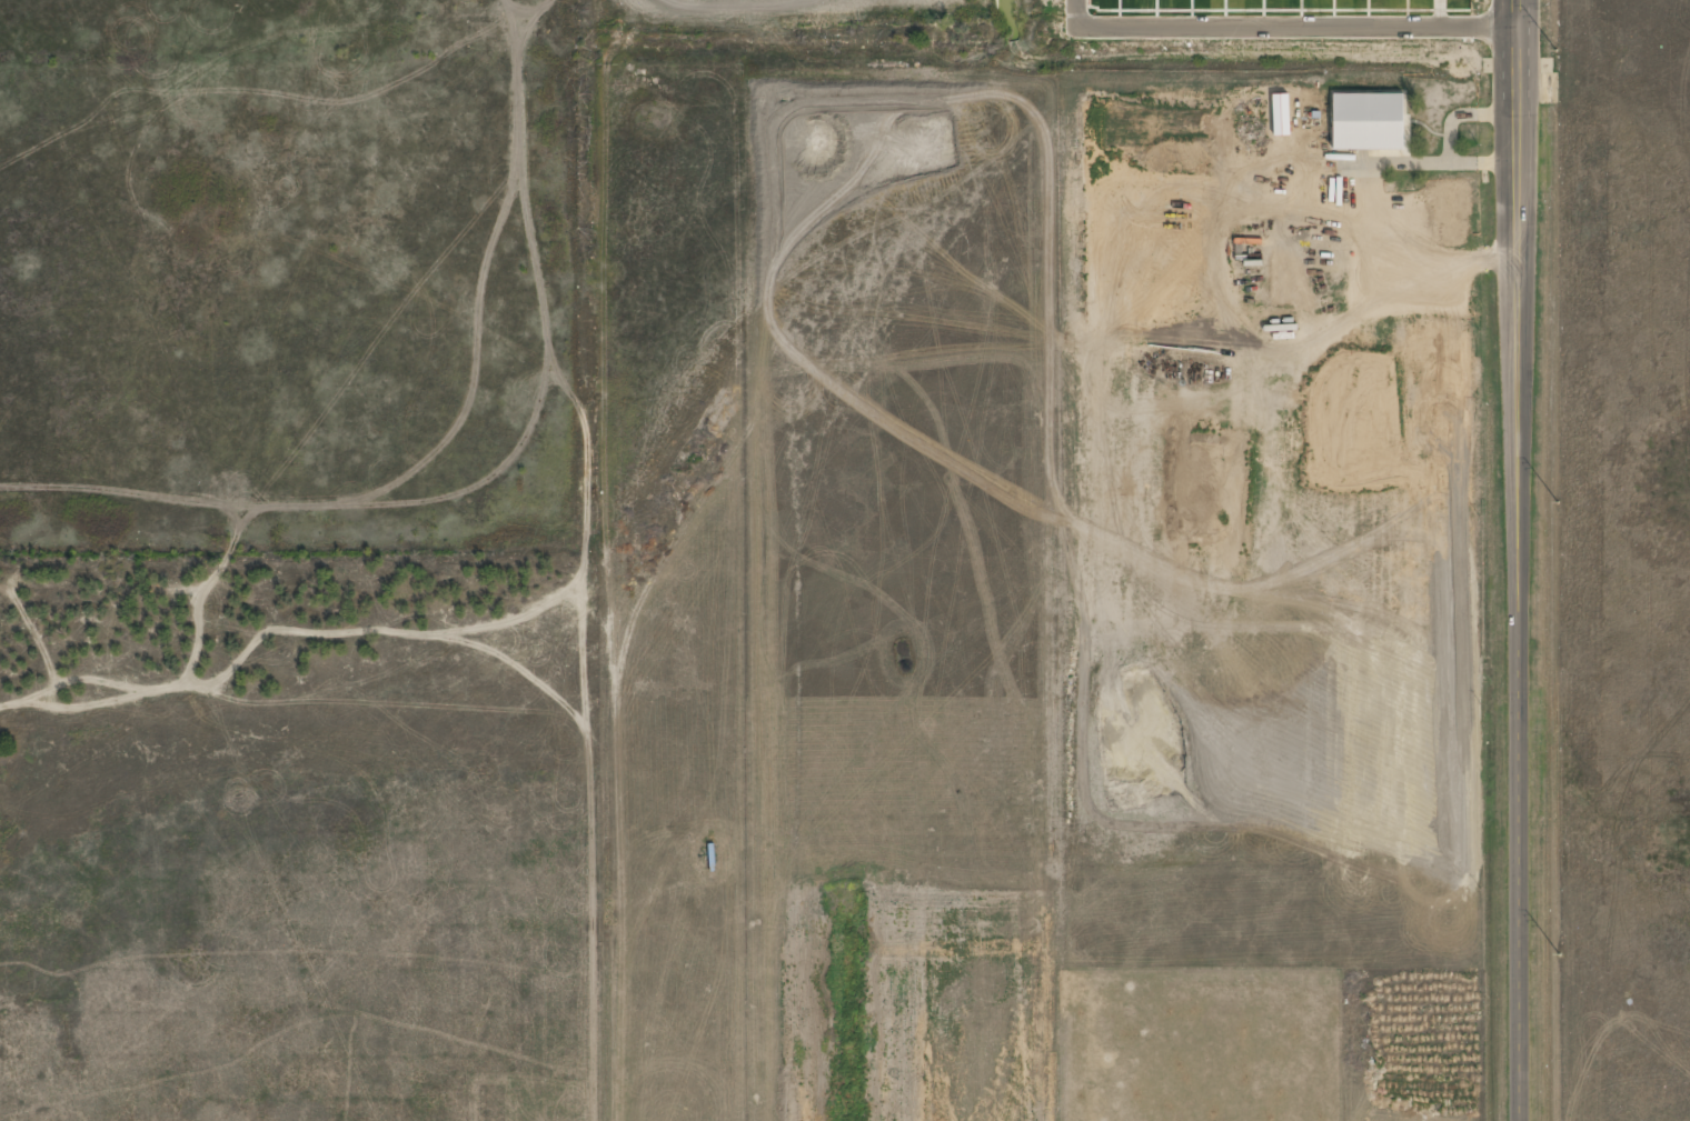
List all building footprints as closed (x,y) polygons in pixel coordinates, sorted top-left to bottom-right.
[(1404,150),(1404,94),(1332,94),(1332,150),(1404,150)]
